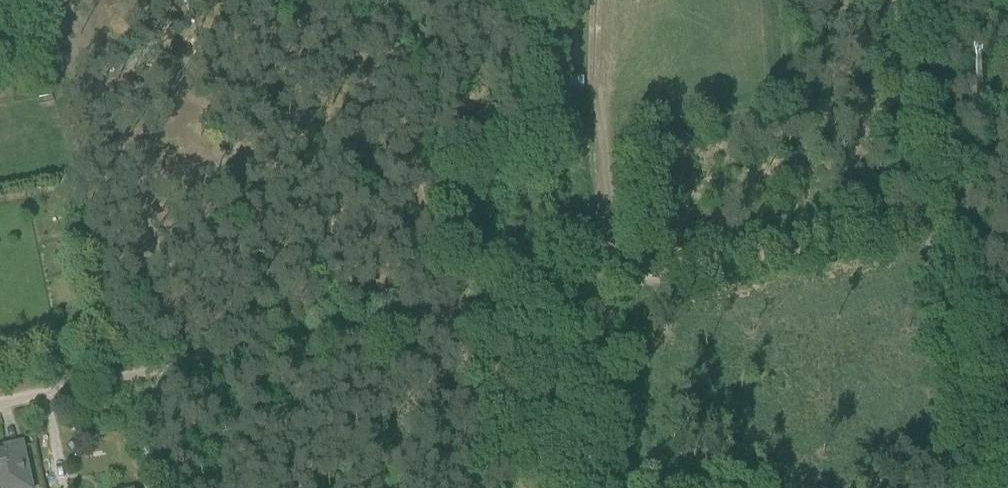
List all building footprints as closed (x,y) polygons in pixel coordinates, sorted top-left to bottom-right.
[(23,444),(0,449),(0,487),(32,487),(23,444)]
